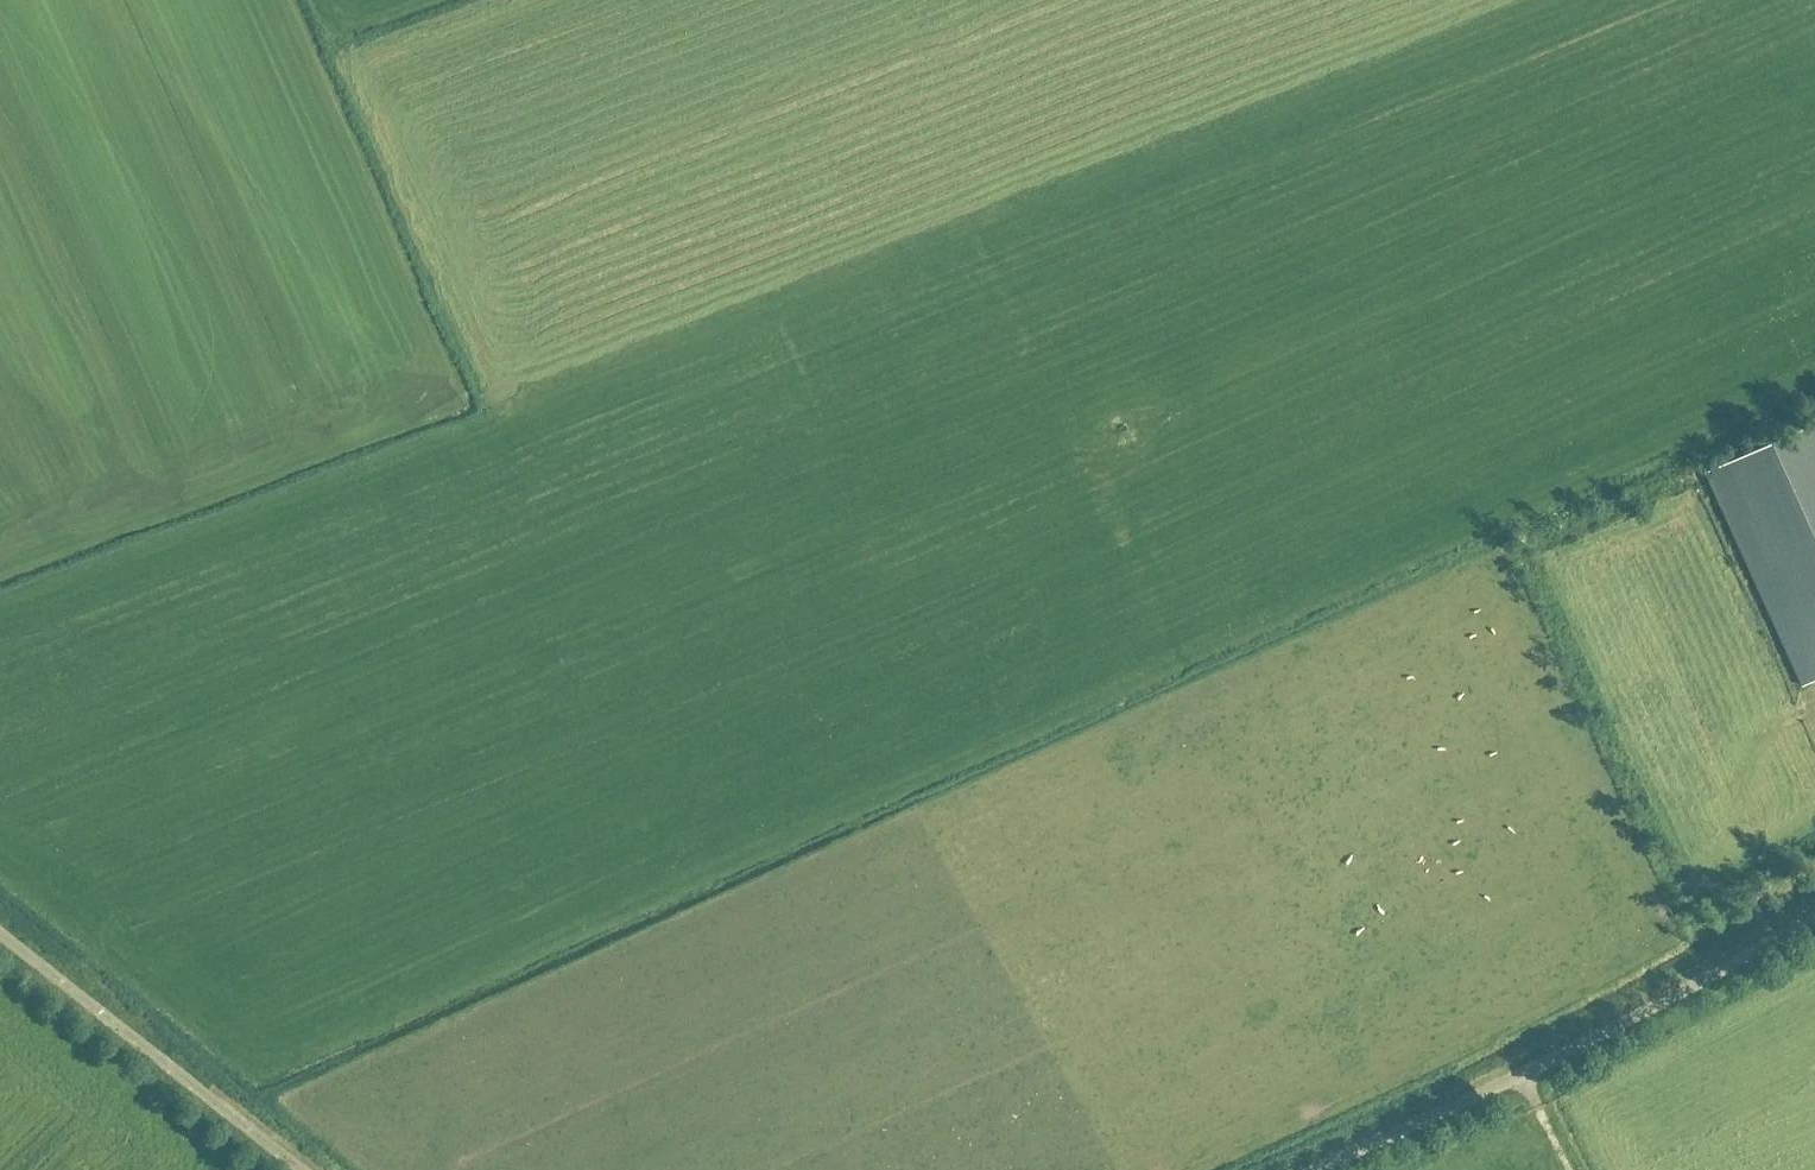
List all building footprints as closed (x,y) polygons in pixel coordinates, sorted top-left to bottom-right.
[(1814,677),(1814,427),(1714,472),(1808,680),(1814,677)]
